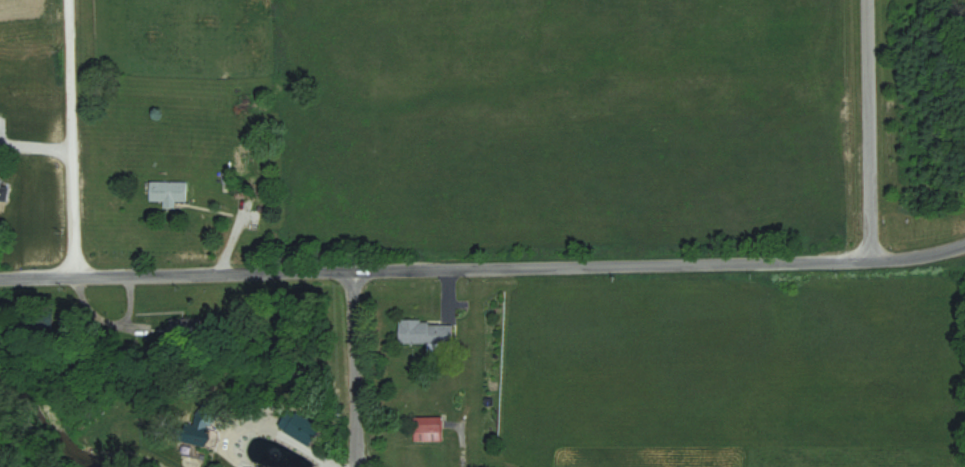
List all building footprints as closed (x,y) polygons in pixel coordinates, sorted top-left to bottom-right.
[(187,181),(149,181),(149,201),(163,201),(163,209),(176,209),(176,202),(187,202),(187,181)] [(399,322),(399,344),(453,344),(453,322),(399,322)] [(414,418),(414,441),(442,441),(442,418),(414,418)]
